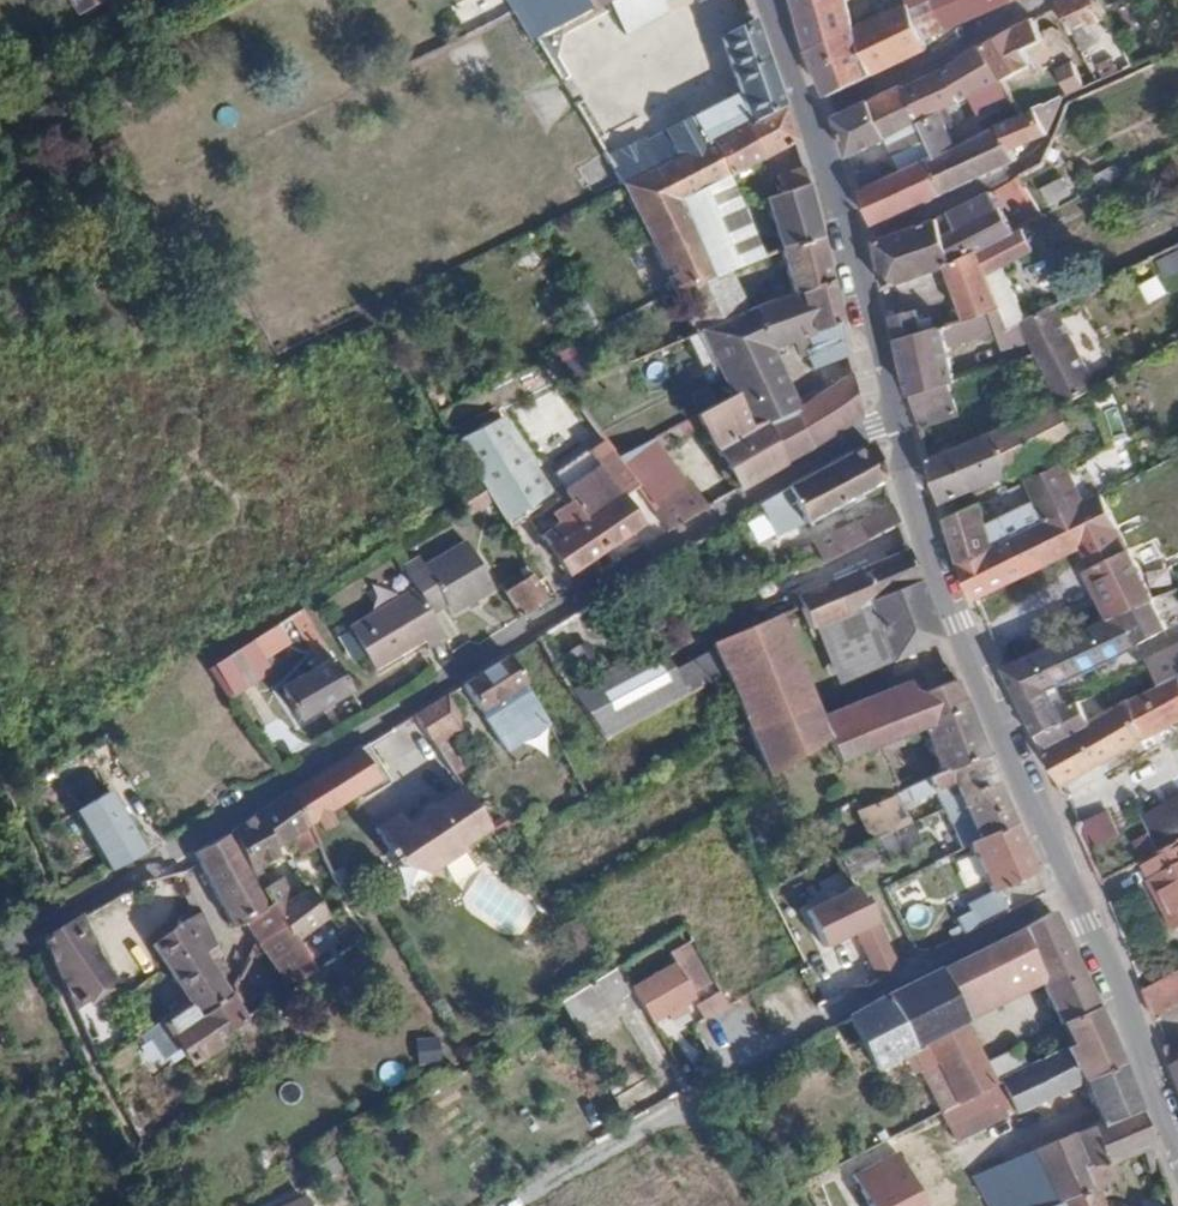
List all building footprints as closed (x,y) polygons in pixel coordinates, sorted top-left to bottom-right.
[(99,0),(65,0),(73,14),(79,12),(99,0)] [(108,0),(99,0),(79,12),(82,17),(109,1),(108,0)] [(510,0),(466,0),(449,8),(463,38),(511,16),(517,12),(510,0)] [(517,12),(511,16),(527,43),(531,41),(587,12),(581,0),(510,0),(517,12)] [(587,12),(605,2),(609,0),(581,0),(587,12)] [(605,2),(625,38),(669,14),(663,0),(609,0),(605,2)] [(800,22),(846,0),(793,0),(800,22)] [(800,22),(808,51),(854,27),(846,0),(800,22)] [(1013,0),(907,0),(908,2),(923,41),(1013,0)] [(1106,17),(1098,0),(1061,0),(1055,3),(1071,35),(1068,37),(1078,56),(1097,47),(1087,26),(1106,17)] [(925,46),(923,41),(908,2),(854,27),(808,51),(826,95),(925,46)] [(1042,42),(1030,18),(1016,25),(1002,33),(980,46),(997,81),(1030,67),(1022,53),(1042,42)] [(653,173),(779,109),(749,22),(718,42),(736,96),(642,145),(640,146),(653,173)] [(966,98),(997,81),(980,46),(950,66),(945,70),(959,100),(966,98)] [(945,70),(900,86),(918,122),(945,108),(959,100),(945,70)] [(918,122),(900,86),(895,80),(876,95),(868,101),(835,117),(848,158),(887,137),(918,122)] [(1008,97),(997,81),(966,98),(974,114),(1008,97)] [(1045,135),(1058,99),(1033,109),(1035,113),(1022,117),(999,127),(1010,151),(1045,135)] [(945,108),(918,122),(934,157),(950,189),(972,181),(957,148),(955,150),(943,125),(951,122),(945,108)] [(653,173),(620,190),(648,245),(673,294),(709,279),(676,204),(724,181),(790,143),(779,109),(653,173)] [(934,157),(918,122),(887,137),(902,172),(934,157)] [(1016,162),(1010,151),(999,127),(971,141),(986,174),(1016,162)] [(601,159),(620,190),(653,173),(640,146),(642,145),(640,139),(601,159)] [(972,181),(986,174),(971,141),(957,148),(972,181)] [(902,172),(860,191),(873,226),(950,189),(934,157),(902,172)] [(817,240),(799,171),(775,179),(780,196),(762,202),(779,252),(817,240)] [(1069,194),(1060,178),(1040,189),(1049,205),(1069,194)] [(676,204),(709,279),(727,272),(758,260),(724,181),(676,204)] [(938,218),(951,264),(978,251),(1012,235),(1012,233),(989,193),(948,214),(938,218)] [(885,290),(951,264),(938,218),(874,242),(885,290)] [(1012,235),(978,251),(985,271),(1031,250),(1020,229),(1012,233),(1012,235)] [(824,270),(817,240),(779,252),(788,283),(824,270)] [(674,296),(673,294),(648,245),(600,270),(625,319),(674,296)] [(978,251),(951,264),(967,317),(995,308),(997,308),(985,271),(978,251)] [(788,283),(792,296),(828,284),(824,270),(788,283)] [(727,272),(709,279),(673,294),(674,296),(693,335),(694,337),(700,335),(745,314),(727,272)] [(828,284),(792,296),(753,311),(766,350),(806,337),(810,349),(804,352),(810,371),(845,357),(837,321),(828,284)] [(1101,383),(1052,306),(1005,328),(1014,345),(1029,339),(1038,354),(1066,403),(1102,385),(1101,383)] [(995,308),(967,317),(896,340),(905,379),(952,363),(947,346),(996,331),(1001,350),(1014,345),(1005,328),(995,308)] [(745,314),(700,335),(712,362),(727,394),(774,368),(766,350),(753,311),(745,314)] [(914,311),(891,318),(896,340),(932,328),(927,315),(917,319),(914,311)] [(700,335),(694,337),(693,335),(684,339),(697,369),(712,362),(700,335)] [(952,363),(905,379),(909,397),(957,381),(956,379),(952,363)] [(756,425),(793,409),(774,368),(727,394),(729,399),(747,429),(756,425)] [(957,381),(909,397),(918,425),(953,415),(947,396),(965,391),(963,387),(984,381),(981,371),(956,379),(957,381)] [(780,465),(858,417),(849,375),(793,409),(756,425),(780,465)] [(780,465),(756,425),(747,429),(729,399),(692,415),(694,418),(701,429),(738,491),(780,465)] [(928,458),(941,501),(1000,484),(1016,480),(1028,466),(1033,462),(1082,435),(1066,403),(928,458)] [(579,407),(540,431),(554,454),(593,429),(579,407)] [(701,429),(694,418),(616,461),(650,508),(688,485),(667,448),(701,429)] [(454,444),(484,492),(491,503),(503,523),(549,493),(499,422),(454,444)] [(557,489),(600,552),(638,526),(619,501),(636,488),(616,461),(614,463),(601,444),(550,478),(557,489)] [(867,446),(786,491),(801,523),(881,481),(867,446)] [(1013,538),(1086,504),(1068,464),(1027,481),(1040,506),(991,530),(978,502),(946,517),(960,563),(1013,538)] [(650,508),(668,533),(704,511),(688,485),(650,508)] [(600,552),(557,489),(553,492),(563,506),(550,514),(557,525),(539,537),(546,547),(543,549),(549,559),(552,557),(564,575),(600,552)] [(801,523),(786,491),(765,502),(755,508),(772,540),(801,523)] [(491,503),(484,492),(461,507),(467,518),(491,503)] [(1155,600),(1105,494),(1086,504),(1013,538),(1029,574),(1085,548),(1094,568),(1088,570),(1110,619),(1111,621),(1127,613),(1155,600)] [(863,542),(896,523),(890,506),(811,544),(813,548),(795,556),(802,570),(824,564),(864,544),(863,542)] [(1029,574),(1013,538),(960,563),(960,565),(974,599),(977,598),(1029,574)] [(410,588),(409,590),(441,641),(442,640),(428,616),(444,607),(450,615),(490,591),(462,543),(421,569),(416,562),(400,572),(410,588)] [(918,583),(906,549),(897,553),(895,547),(880,554),(883,558),(788,601),(793,611),(800,608),(810,628),(820,624),(869,604),(918,583)] [(529,576),(502,593),(518,620),(545,603),(529,576)] [(940,640),(918,583),(869,604),(893,660),(940,640)] [(441,641),(409,590),(346,629),(373,673),(422,642),(427,649),(441,641)] [(1169,631),(1155,600),(1127,613),(1139,638),(1135,640),(1139,646),(1169,631)] [(869,604),(820,624),(844,681),(893,660),(869,604)] [(1139,638),(1127,613),(1111,621),(1110,619),(1004,667),(1027,717),(1059,700),(1053,688),(1139,646),(1135,640),(1139,638)] [(724,676),(742,718),(767,778),(826,742),(829,741),(824,729),(777,618),(711,647),(713,652),(724,676)] [(288,645),(277,626),(250,643),(262,662),(288,645)] [(576,689),(595,679),(575,644),(557,655),(576,689)] [(683,697),(672,677),(654,646),(595,679),(576,689),(570,692),(606,741),(683,697)] [(1147,662),(1151,670),(1159,685),(1161,688),(1177,680),(1177,647),(1147,662)] [(685,699),(724,676),(713,652),(672,677),(683,697),(685,699)] [(524,684),(507,657),(462,686),(503,755),(548,727),(544,719),(535,702),(524,684)] [(298,722),(348,692),(329,661),(279,691),(298,722)] [(962,699),(955,680),(916,696),(923,715),(962,699)] [(1059,783),(1177,722),(1177,680),(1161,688),(1159,685),(1088,722),(1042,749),(1059,783)] [(914,693),(824,729),(829,741),(826,742),(839,765),(917,733),(922,730),(921,728),(927,725),(923,715),(916,696),(914,693)] [(445,697),(415,715),(435,746),(433,747),(453,776),(463,770),(443,741),(458,732),(456,714),(445,697)] [(950,772),(985,757),(966,709),(962,699),(923,715),(927,725),(921,728),(922,730),(941,773),(948,769),(950,772)] [(1027,717),(1042,749),(1088,722),(1079,706),(1077,701),(1062,704),(1059,700),(1027,717)] [(386,777),(367,745),(360,749),(379,782),(386,777)] [(298,788),(287,796),(305,829),(316,823),(327,815),(355,798),(379,782),(360,749),(298,788)] [(961,801),(997,785),(991,772),(985,757),(950,772),(948,769),(941,773),(893,794),(899,806),(934,792),(942,809),(945,808),(961,801)] [(77,769),(70,758),(54,769),(61,780),(77,769)] [(379,782),(355,798),(359,804),(390,784),(386,777),(379,782)] [(1133,807),(1147,834),(1156,851),(1177,840),(1177,784),(1133,807)] [(1012,822),(997,785),(961,801),(945,808),(949,819),(966,812),(977,838),(1012,822)] [(487,830),(459,789),(430,809),(428,805),(417,813),(417,817),(404,826),(398,815),(373,831),(388,854),(384,857),(392,869),(398,866),(414,863),(431,874),(463,851),(461,848),(487,830)] [(144,852),(107,791),(72,812),(108,873),(144,852)] [(899,806),(893,794),(860,808),(875,839),(908,824),(899,806)] [(302,857),(316,849),(305,829),(287,796),(268,807),(287,842),(292,838),(302,857)] [(266,835),(275,850),(287,842),(268,807),(256,815),(264,830),(266,835)] [(1098,882),(1142,859),(1156,851),(1147,834),(1122,847),(1103,811),(1080,823),(1082,828),(1077,831),(1098,882)] [(962,848),(968,844),(968,842),(977,838),(966,812),(949,819),(962,848)] [(245,823),(230,833),(244,869),(255,888),(263,883),(258,873),(254,865),(275,850),(266,835),(264,830),(256,815),(245,823)] [(335,826),(327,815),(316,823),(323,834),(335,826)] [(1014,828),(1012,822),(977,838),(968,842),(968,844),(989,891),(995,888),(1006,912),(1043,892),(1028,860),(1014,828)] [(918,843),(908,824),(875,839),(840,854),(851,876),(918,843)] [(225,836),(192,853),(197,864),(230,927),(242,921),(256,940),(285,926),(270,904),(265,906),(259,909),(225,836)] [(1142,859),(1177,926),(1177,925),(1177,840),(1156,851),(1142,859)] [(279,858),(275,850),(254,865),(258,873),(279,858)] [(270,904),(285,926),(294,940),(326,918),(307,889),(282,903),(271,884),(257,891),(265,906),(270,904)] [(853,888),(807,911),(826,950),(854,938),(877,983),(898,971),(861,897),(857,899),(853,888)] [(966,904),(969,911),(977,927),(1006,912),(995,888),(989,891),(966,904)] [(202,952),(213,945),(198,911),(182,919),(151,946),(188,999),(191,1005),(193,1004),(202,1018),(229,998),(228,994),(210,966),(202,952)] [(962,936),(977,927),(969,911),(954,918),(962,936)] [(1052,913),(1016,931),(1041,984),(1061,1025),(1098,1009),(1071,953),(1052,913)] [(96,956),(78,918),(52,933),(48,936),(45,939),(44,941),(44,944),(47,953),(63,990),(72,1009),(113,980),(96,956)] [(256,940),(289,984),(290,986),(297,983),(313,971),(294,940),(285,926),(256,940)] [(950,963),(932,972),(960,1024),(1041,984),(1016,931),(950,963)] [(675,964),(691,993),(710,982),(687,941),(668,951),(675,964)] [(215,944),(213,945),(202,952),(210,966),(222,957),(215,944)] [(666,1011),(681,1003),(693,996),(691,993),(675,964),(632,988),(650,1020),(666,1011)] [(622,985),(611,967),(558,998),(571,1021),(583,1015),(617,995),(614,989),(622,985)] [(1142,989),(1152,1013),(1177,999),(1177,969),(1142,989)] [(919,979),(882,1000),(909,1051),(924,1043),(939,1073),(955,1104),(993,1086),(983,1068),(960,1024),(932,972),(919,979)] [(704,1017),(727,1004),(721,992),(696,1004),(704,1017)] [(242,1019),(229,998),(202,1018),(193,1004),(191,1005),(164,1024),(180,1045),(192,1063),(216,1046),(214,1042),(243,1021),(242,1019)] [(146,1030),(151,1037),(165,1056),(180,1045),(164,1024),(191,1005),(188,999),(146,1030)] [(862,1011),(849,1018),(874,1069),(909,1051),(882,1000),(862,1011)] [(685,1010),(681,1003),(666,1011),(670,1018),(685,1010)] [(1069,1044),(1107,1028),(1098,1009),(1061,1025),(1069,1044)] [(1119,1061),(1107,1028),(1069,1044),(1061,1047),(1062,1050),(1080,1083),(1083,1082),(1119,1061)] [(146,1030),(138,1036),(143,1044),(151,1037),(146,1030)] [(924,1043),(909,1051),(920,1072),(925,1070),(929,1078),(939,1073),(924,1043)] [(1166,1050),(1177,1078),(1177,1044),(1166,1050)] [(983,1068),(993,1086),(1000,1082),(1028,1067),(1019,1049),(983,1068)] [(1062,1050),(1028,1067),(1000,1082),(1013,1111),(1014,1113),(1080,1083),(1062,1050)] [(1130,1087),(1119,1061),(1083,1082),(1091,1104),(1130,1087)] [(993,1086),(955,1104),(941,1112),(957,1140),(1013,1111),(1000,1082),(993,1086)] [(1138,1106),(1130,1087),(1091,1104),(1098,1123),(1138,1106)] [(1141,1113),(1138,1106),(1098,1123),(1090,1126),(1104,1162),(1105,1165),(1111,1162),(1143,1148),(1153,1144),(1141,1113)] [(948,1128),(941,1112),(935,1114),(943,1131),(948,1128)] [(1090,1126),(1031,1152),(1056,1203),(1095,1188),(1087,1170),(1104,1162),(1090,1126)] [(1162,1171),(1153,1144),(1143,1148),(1153,1175),(1158,1173),(1162,1171)] [(273,1171),(261,1151),(251,1157),(264,1176),(273,1171)] [(973,1177),(987,1205),(1055,1205),(1057,1205),(1056,1203),(1031,1152),(973,1177)] [(898,1157),(854,1181),(867,1205),(924,1205),(898,1157)] [(1105,1165),(1104,1162),(1087,1170),(1095,1188),(1096,1187),(1097,1190),(1118,1181),(1111,1162),(1105,1165)] [(1097,1190),(1096,1187),(1095,1188),(1056,1203),(1057,1205),(1103,1205),(1097,1190)] [(301,1197),(281,1205),(305,1205),(301,1197)]
